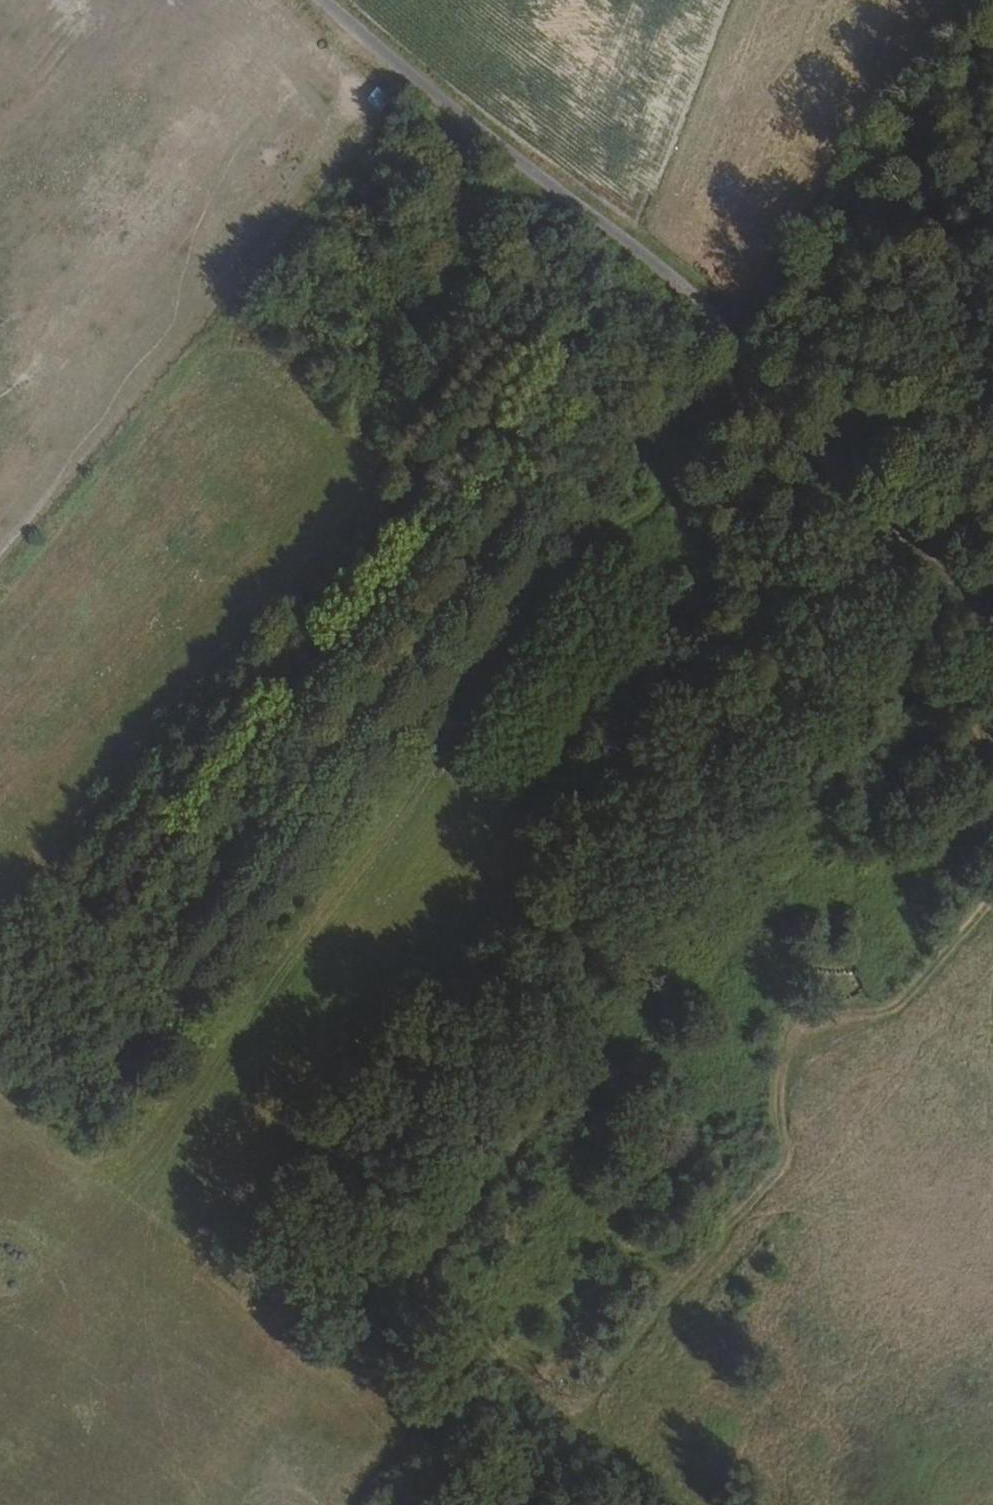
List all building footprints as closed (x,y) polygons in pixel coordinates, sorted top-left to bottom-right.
[(376,91),(367,105),(381,114),(390,100),(376,91)]
